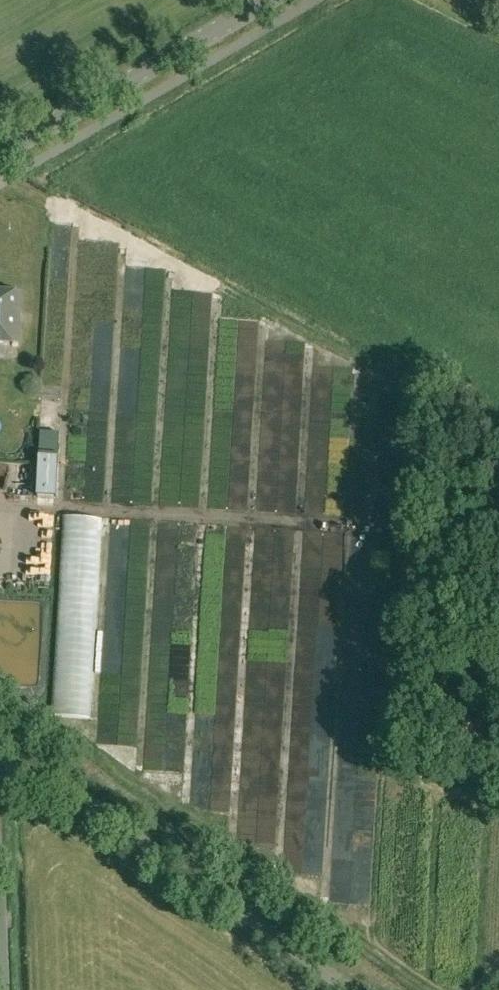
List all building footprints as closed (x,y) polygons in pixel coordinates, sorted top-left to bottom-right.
[(17,343),(20,293),(0,291),(0,342),(17,343)] [(70,514),(66,641),(82,642),(81,663),(85,663),(85,681),(68,681),(68,695),(98,696),(103,515),(70,514)]
